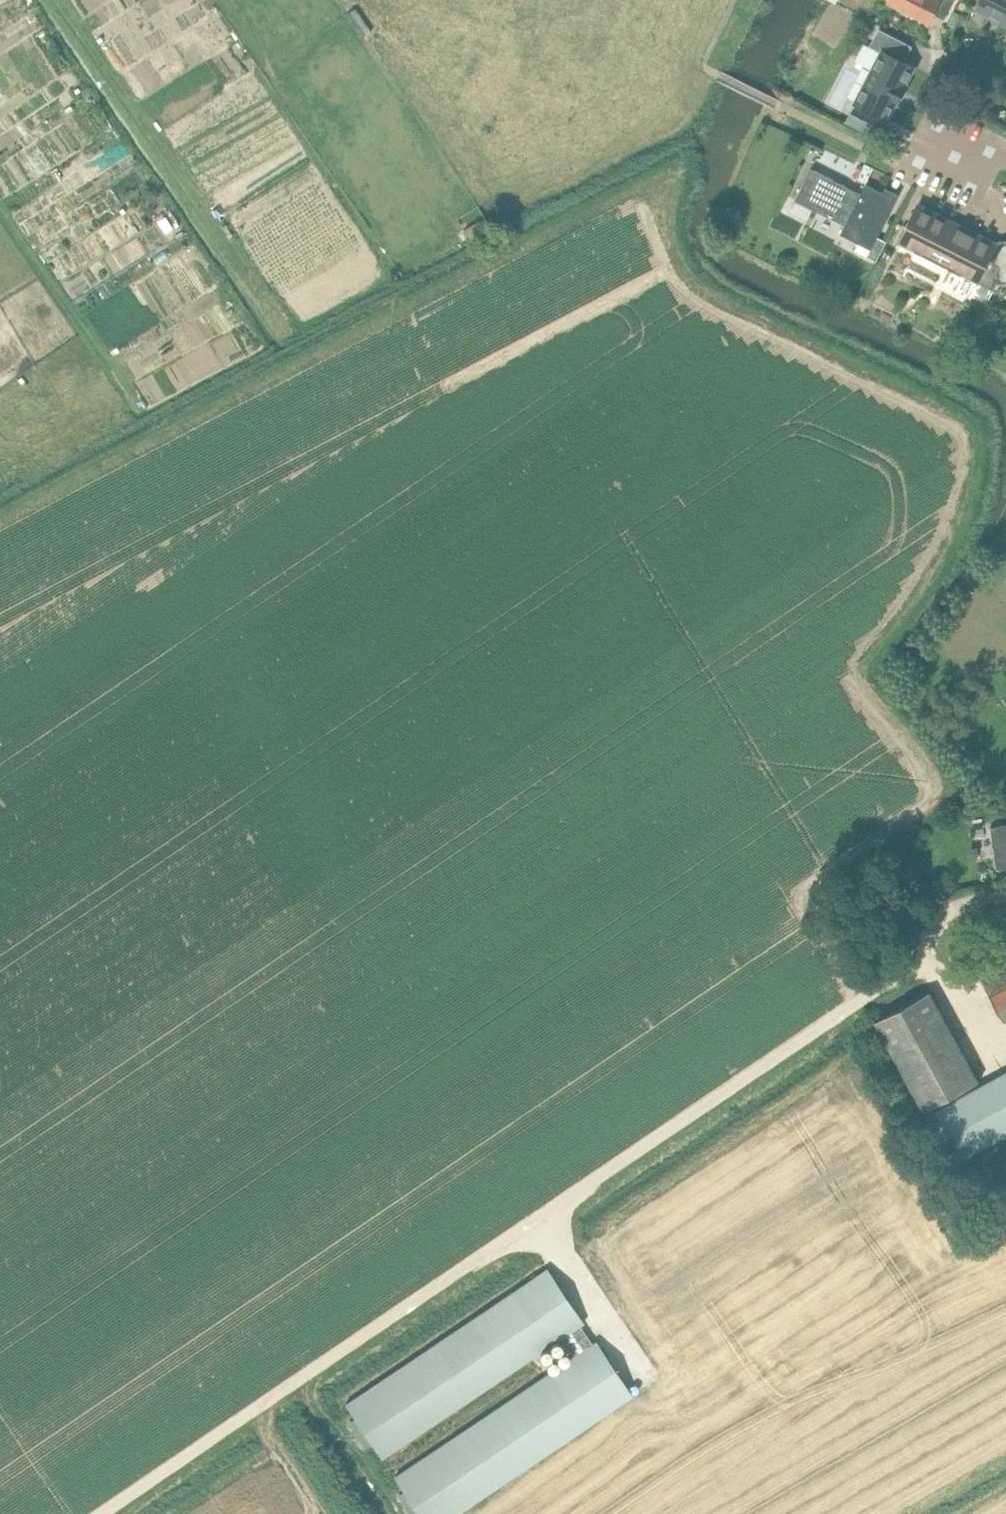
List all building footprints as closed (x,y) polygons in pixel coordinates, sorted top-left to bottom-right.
[(889,2),(929,22),(933,13),(944,19),(954,0),(890,0),(889,2)] [(969,21),(983,29),(990,16),(1005,23),(1005,0),(980,0),(969,21)] [(882,51),(856,103),(887,119),(896,101),(898,102),(907,85),(905,84),(914,66),(904,61),(911,46),(879,29),(871,45),(882,51)] [(959,66),(959,46),(951,46),(951,66),(959,66)] [(867,119),(862,128),(876,136),(881,126),(867,119)] [(811,168),(797,195),(827,210),(825,214),(845,224),(841,233),(859,242),(855,249),(867,255),(868,254),(877,259),(886,241),(878,236),(887,218),(885,217),(897,193),(887,187),(885,187),(883,192),(867,184),(869,179),(869,178),(861,193),(811,168)] [(900,242),(992,289),(996,281),(1005,280),(1005,240),(999,241),(998,243),(976,233),(960,225),(919,204),(910,221),(900,242)] [(172,213),(179,227),(190,221),(182,208),(172,213)] [(992,826),(995,845),(1005,843),(1005,824),(992,826)] [(1005,1021),(1005,963),(981,973),(1004,1023),(1005,1021)] [(924,1110),(979,1080),(930,991),(876,1020),(924,1110)] [(1005,1132),(1005,1071),(930,1114),(956,1160),(1005,1132)] [(546,1268),(536,1274),(535,1273),(530,1276),(531,1277),(345,1403),(355,1417),(347,1422),(364,1448),(372,1443),(382,1458),(561,1336),(574,1356),(395,1476),(404,1490),(397,1495),(410,1513),(457,1513),(632,1395),(596,1341),(593,1343),(579,1324),(582,1321),(546,1268)]
